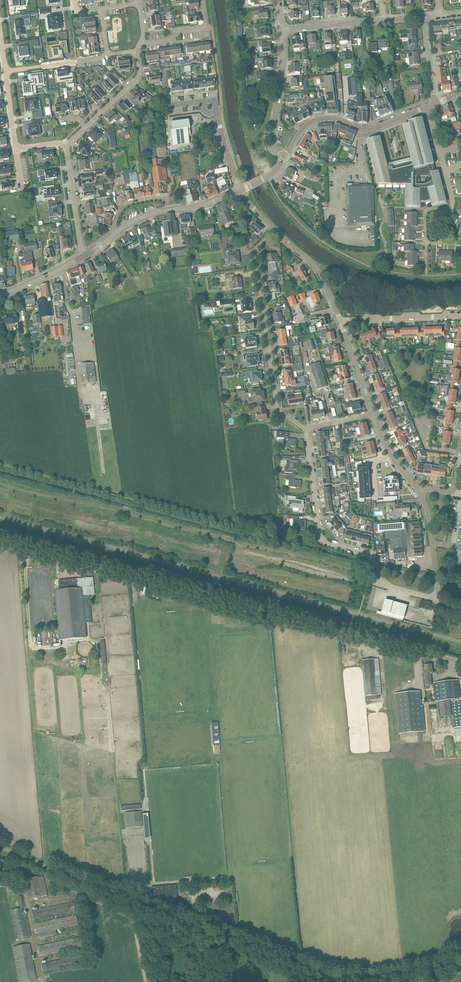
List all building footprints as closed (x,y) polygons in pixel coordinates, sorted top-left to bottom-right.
[(310,7),(310,10),(312,10),(313,17),(319,17),(319,14),(324,13),(322,0),(316,0),(317,6),(310,7)] [(187,12),(195,12),(195,9),(198,9),(197,1),(188,2),(189,6),(186,6),(187,13),(187,12)] [(324,3),(324,4),(324,8),(327,8),(328,16),(335,15),(334,14),(335,14),(335,12),(334,12),(334,8),(331,8),(330,2),(324,3)] [(158,5),(149,6),(150,12),(154,11),(154,14),(162,13),(162,9),(158,9),(158,5)] [(263,8),(253,9),(254,16),(260,15),(260,19),(268,18),(267,11),(263,11),(263,8)] [(195,15),(195,12),(187,12),(188,16),(188,23),(200,21),(199,14),(195,15)] [(298,19),(298,15),(302,15),(301,12),(290,13),(290,20),(298,19)] [(154,17),(151,17),(151,22),(160,21),(164,21),(164,20),(164,21),(163,16),(165,15),(165,13),(162,13),(154,14),(154,17)] [(60,14),(50,15),(52,30),(62,29),(60,14)] [(15,23),(16,36),(17,36),(24,35),(24,30),(23,30),(22,27),(26,27),(25,20),(30,20),(29,15),(20,16),(21,22),(15,23)] [(82,19),(80,19),(81,22),(82,22),(83,23),(84,24),(85,28),(95,26),(94,20),(90,21),(90,18),(87,18),(82,19)] [(160,21),(151,22),(152,28),(156,27),(156,31),(164,30),(164,29),(164,25),(162,24),(160,24),(160,21)] [(442,31),(441,23),(434,24),(434,23),(434,24),(434,32),(435,32),(435,31),(442,31)] [(262,38),(265,37),(270,37),(269,28),(263,28),(262,24),(255,25),(255,30),(260,29),(260,34),(262,33),(262,38)] [(84,32),(82,34),(83,37),(86,37),(91,36),(91,33),(96,32),(95,26),(85,28),(85,32),(84,32)] [(409,45),(412,44),(417,44),(416,29),(410,30),(411,33),(408,33),(408,32),(400,32),(400,37),(408,37),(409,45)] [(352,45),(357,45),(357,40),(361,40),(360,31),(353,32),(354,37),(351,37),(351,41),(352,45)] [(352,45),(351,41),(348,41),(347,40),(348,40),(347,38),(347,33),(339,33),(339,38),(340,44),(348,43),(348,49),(352,48),(352,45)] [(335,44),(335,43),(334,38),(331,38),(331,34),(324,35),(324,43),(331,42),(332,45),(335,44)] [(320,47),(320,46),(319,41),(316,41),(316,36),(308,37),(309,44),(313,44),(314,48),(320,47)] [(300,41),(300,37),(292,38),(293,46),(294,49),(304,48),(303,41),(300,41)] [(389,48),(388,44),(388,39),(376,40),(377,44),(368,44),(369,51),(368,51),(368,52),(369,52),(369,53),(378,53),(377,49),(389,48),(389,52),(393,51),(393,47),(389,48)] [(20,48),(19,48),(20,58),(20,57),(29,56),(28,52),(33,51),(32,47),(38,46),(37,40),(19,42),(20,47),(20,48)] [(48,51),(49,58),(49,59),(57,58),(63,57),(62,54),(68,53),(66,41),(60,42),(60,45),(52,46),(51,46),(52,51),(48,51)] [(206,42),(203,42),(205,51),(210,50),(213,50),(213,49),(212,44),(210,44),(209,43),(207,43),(206,42)] [(263,53),(266,53),(271,52),(270,45),(266,45),(266,42),(259,43),(260,46),(262,46),(263,53)] [(439,52),(443,52),(441,43),(435,44),(436,49),(438,49),(439,52)] [(177,46),(174,46),(175,55),(181,54),(184,54),(183,48),(180,48),(180,47),(177,47),(177,46)] [(38,51),(34,52),(36,62),(43,61),(42,48),(38,49),(38,51)] [(98,48),(88,49),(89,57),(94,56),(96,55),(96,54),(99,53),(100,52),(100,50),(99,49),(98,49),(98,48)] [(410,65),(414,65),(419,64),(419,58),(418,58),(417,53),(418,53),(418,52),(417,52),(413,53),(411,53),(409,53),(410,65)] [(115,66),(129,64),(128,57),(125,58),(125,59),(117,60),(118,63),(116,63),(115,65),(115,66)] [(264,58),(258,59),(258,62),(264,61),(265,69),(272,68),(271,61),(264,61),(264,58)] [(296,75),(299,75),(298,68),(301,68),(301,64),(305,64),(304,60),(298,60),(298,64),(291,65),(292,73),(296,73),(296,75)] [(451,90),(451,88),(450,85),(450,81),(447,82),(445,68),(437,69),(439,84),(442,83),(443,91),(451,90)] [(61,70),(56,71),(56,75),(57,75),(58,78),(65,77),(66,80),(73,79),(72,73),(67,74),(67,69),(64,70),(64,69),(61,70)] [(158,70),(151,71),(152,71),(152,75),(149,76),(150,84),(160,82),(159,74),(158,70)] [(110,72),(106,76),(108,79),(106,81),(113,88),(117,85),(112,79),(115,77),(113,75),(110,72)] [(116,72),(113,75),(115,77),(118,80),(121,78),(117,74),(116,72)] [(261,79),(261,83),(272,82),(271,74),(266,75),(266,72),(257,73),(258,80),(261,79)] [(356,112),(353,121),(358,123),(368,123),(368,103),(362,103),(362,95),(363,95),(362,85),(367,84),(367,72),(355,72),(356,85),(357,95),(358,105),(357,107),(358,107),(358,111),(361,111),(360,112),(358,112),(356,112)] [(27,83),(22,84),(24,95),(32,94),(31,86),(44,85),(43,73),(28,75),(29,83),(27,84),(27,83)] [(453,80),(450,81),(451,83),(452,88),(459,87),(458,82),(458,79),(457,73),(451,73),(452,75),(453,80)] [(208,77),(209,87),(215,87),(215,86),(217,85),(216,76),(208,77)] [(407,84),(407,86),(408,91),(418,90),(419,95),(422,95),(422,89),(421,82),(420,82),(420,76),(415,77),(415,83),(407,84)] [(101,80),(97,83),(102,89),(104,87),(109,92),(113,88),(106,81),(103,78),(101,80)] [(335,104),(335,114),(339,114),(339,103),(337,103),(337,102),(335,102),(335,101),(337,99),(334,78),(324,79),(321,79),(322,84),(321,84),(321,90),(326,89),(327,103),(334,103),(335,104)] [(355,78),(347,79),(349,96),(356,95),(355,78)] [(97,83),(91,89),(93,92),(101,100),(105,96),(100,91),(102,89),(97,83)] [(87,94),(85,95),(86,96),(86,98),(88,101),(88,102),(91,99),(96,104),(101,100),(93,92),(91,89),(86,93),(87,94)] [(130,100),(133,104),(134,105),(137,102),(138,101),(139,102),(145,97),(139,90),(133,95),(134,97),(133,98),(130,100)] [(73,99),(68,100),(68,102),(69,105),(72,104),(72,107),(73,112),(79,111),(79,110),(78,101),(77,96),(75,96),(73,98),(73,99)] [(374,98),(371,98),(371,106),(375,106),(375,110),(377,109),(378,113),(374,115),(376,119),(381,117),(383,116),(383,117),(388,114),(394,112),(390,104),(389,104),(389,103),(389,102),(390,101),(390,100),(389,99),(389,98),(388,98),(387,98),(386,97),(383,99),(382,100),(375,101),(374,98)] [(78,101),(79,110),(85,109),(84,102),(88,101),(86,98),(80,98),(81,100),(78,101)] [(317,100),(317,104),(319,113),(322,112),(325,111),(324,106),(323,98),(320,99),(317,100)] [(319,113),(317,104),(314,105),(313,100),(310,100),(312,108),(312,113),(316,113),(319,113)] [(26,110),(26,113),(32,112),(33,119),(43,118),(42,110),(38,111),(36,101),(25,102),(25,105),(26,110)] [(116,107),(120,111),(123,114),(127,111),(132,107),(126,101),(123,104),(122,102),(116,107)] [(357,107),(358,105),(357,106),(355,105),(354,103),(347,101),(348,105),(348,107),(347,106),(346,110),(347,111),(347,115),(348,115),(347,118),(348,118),(348,119),(353,121),(356,112),(356,109),(357,109),(357,107)] [(455,117),(451,105),(443,107),(445,111),(441,113),(442,117),(450,115),(452,118),(455,117)] [(299,117),(301,121),(311,117),(307,109),(305,106),(300,108),(301,110),(299,112),(301,116),(299,117)] [(301,116),(299,112),(300,113),(298,114),(295,109),(290,112),(296,124),(301,121),(299,117),(301,116)] [(117,122),(123,117),(119,113),(116,116),(112,111),(104,118),(108,121),(110,123),(114,119),(117,122)] [(29,135),(29,137),(40,136),(39,126),(42,125),(41,119),(31,121),(32,127),(28,127),(28,130),(29,135)] [(380,138),(367,141),(378,185),(406,185),(406,207),(420,207),(421,203),(426,203),(430,201),(432,206),(446,202),(438,171),(436,172),(435,169),(434,166),(434,165),(422,119),(409,122),(410,125),(403,126),(405,136),(407,135),(408,138),(414,164),(410,165),(416,177),(429,178),(431,183),(423,185),(416,185),(416,177),(410,165),(410,163),(388,168),(380,138)] [(170,131),(173,146),(190,144),(188,136),(191,135),(189,120),(171,122),(172,130),(170,131)] [(460,128),(460,125),(459,121),(452,123),(454,130),(460,128)] [(332,124),(325,124),(326,136),(328,136),(333,135),(333,134),(332,124)] [(332,136),(331,141),(337,142),(339,135),(338,134),(338,133),(340,126),(340,125),(335,124),(334,129),(335,129),(333,134),(336,135),(335,137),(332,136)] [(95,142),(104,135),(96,126),(88,134),(90,136),(88,138),(92,141),(93,140),(95,142)] [(340,126),(338,133),(344,135),(344,136),(345,136),(345,135),(348,128),(340,126)] [(348,130),(347,134),(344,140),(342,145),(344,146),(345,144),(351,146),(356,133),(348,130)] [(114,131),(107,132),(110,137),(111,148),(116,147),(114,131)] [(307,134),(299,147),(307,152),(312,145),(308,143),(311,138),(311,136),(307,134)] [(88,156),(91,145),(80,142),(79,146),(80,146),(78,152),(84,154),(84,155),(88,156)] [(348,153),(355,156),(356,149),(350,147),(348,153)] [(4,161),(3,160),(9,159),(8,152),(0,153),(0,162),(4,161)] [(41,154),(38,154),(39,159),(39,162),(46,161),(46,159),(54,158),(53,152),(46,153),(41,154)] [(293,158),(298,160),(302,163),(305,158),(296,154),(293,158)] [(150,157),(155,190),(156,195),(162,194),(160,183),(167,182),(167,177),(165,167),(164,167),(163,159),(157,159),(157,156),(150,157)] [(94,158),(91,158),(86,159),(87,161),(79,162),(81,171),(90,170),(89,162),(94,162),(94,158)] [(298,162),(296,161),(292,158),(289,163),(295,167),(297,164),(299,166),(300,163),(298,162)] [(11,174),(10,167),(0,168),(0,175),(11,174)] [(288,168),(286,171),(287,172),(284,177),(292,180),(294,181),(297,175),(296,175),(297,172),(296,172),(292,170),(288,168)] [(56,178),(55,171),(45,172),(44,169),(37,170),(38,177),(45,176),(45,181),(51,180),(51,179),(56,178)] [(313,173),(308,169),(304,176),(310,179),(313,173)] [(137,172),(130,173),(130,175),(129,175),(131,188),(139,187),(137,172)] [(82,184),(87,183),(92,183),(91,177),(95,177),(94,174),(91,175),(91,174),(87,175),(87,176),(81,177),(82,184)] [(213,185),(207,188),(204,189),(208,199),(218,194),(213,181),(215,180),(213,174),(205,177),(207,183),(212,182),(213,185)] [(13,188),(12,182),(5,183),(5,179),(0,180),(0,186),(1,186),(2,190),(13,188)] [(189,190),(192,202),(198,201),(197,194),(196,194),(195,189),(193,189),(192,184),(191,179),(187,181),(188,184),(189,190)] [(218,188),(219,191),(220,193),(228,189),(227,184),(226,184),(224,179),(217,183),(219,188),(218,188)] [(295,187),(286,183),(283,191),(285,191),(283,195),(289,197),(290,193),(292,194),(294,189),(297,190),(296,192),(303,194),(305,190),(298,188),(295,187)] [(348,226),(375,225),(373,185),(368,186),(368,184),(359,185),(359,186),(346,186),(348,226)] [(44,194),(47,193),(48,197),(48,198),(53,197),(53,196),(59,195),(58,188),(47,190),(47,187),(39,188),(40,191),(43,191),(44,194)] [(84,197),(89,197),(95,196),(93,188),(83,189),(84,197)] [(138,189),(134,190),(135,194),(136,199),(144,197),(143,191),(142,188),(138,189)] [(126,195),(128,201),(133,200),(131,191),(126,192),(126,190),(123,191),(123,194),(124,196),(126,195)] [(95,200),(93,200),(88,201),(89,204),(85,205),(87,215),(94,214),(93,205),(96,205),(95,200)] [(56,202),(48,203),(49,210),(52,209),(53,218),(54,217),(54,219),(58,218),(57,217),(62,216),(61,213),(61,210),(60,206),(57,206),(56,202)] [(232,221),(224,203),(215,207),(219,215),(216,216),(218,221),(220,226),(232,221)] [(9,219),(8,210),(0,211),(0,221),(9,219)] [(163,223),(163,228),(165,237),(178,236),(176,221),(174,222),(173,214),(166,215),(167,222),(163,223)] [(180,225),(181,229),(185,229),(185,224),(190,224),(190,220),(189,215),(180,216),(180,221),(180,225)] [(257,224),(255,226),(252,224),(248,228),(248,230),(253,235),(255,232),(258,234),(263,229),(257,224)] [(214,234),(213,230),(212,225),(198,228),(199,233),(199,236),(214,234)] [(156,235),(155,234),(154,229),(150,230),(149,227),(142,230),(145,239),(156,235)] [(18,231),(15,231),(14,228),(1,229),(3,243),(19,241),(18,231)] [(219,244),(234,242),(232,231),(217,233),(219,244)] [(137,241),(134,237),(132,238),(129,234),(125,236),(126,237),(122,239),(124,242),(121,244),(124,248),(133,243),(134,245),(137,243),(136,242),(137,241)] [(63,250),(67,250),(71,249),(70,240),(66,240),(65,237),(61,238),(62,241),(63,250)] [(24,253),(25,260),(28,271),(33,269),(32,262),(33,262),(31,251),(37,250),(36,242),(24,245),(26,252),(24,253)] [(59,244),(55,244),(54,243),(48,244),(49,250),(45,251),(46,256),(47,259),(53,258),(52,250),(55,250),(55,249),(60,249),(59,244)] [(116,264),(121,261),(118,258),(115,253),(112,249),(105,254),(108,258),(112,263),(114,261),(116,264)] [(230,254),(230,250),(223,250),(224,257),(228,257),(229,265),(236,264),(236,265),(240,264),(240,260),(239,260),(238,256),(236,256),(236,253),(230,254)] [(271,276),(275,276),(275,272),(274,272),(273,267),(276,267),(276,262),(280,262),(279,258),(275,259),(274,254),(268,255),(265,256),(266,259),(268,259),(269,263),(268,263),(269,271),(270,271),(270,273),(268,273),(268,276),(271,276)] [(6,276),(15,276),(15,267),(12,267),(12,261),(5,261),(6,276)] [(90,278),(92,277),(95,275),(94,272),(93,268),(91,263),(85,266),(89,275),(86,277),(87,282),(91,281),(90,278)] [(96,265),(98,270),(98,272),(99,274),(103,273),(103,274),(107,273),(106,270),(105,268),(104,263),(96,265)] [(87,282),(86,277),(85,274),(84,272),(83,267),(78,269),(80,273),(82,279),(84,280),(84,281),(85,283),(87,283),(87,282)] [(303,282),(305,281),(309,278),(302,267),(294,273),(297,278),(300,276),(303,282)] [(77,269),(67,272),(71,286),(81,282),(79,275),(79,273),(77,269)] [(234,274),(229,275),(226,275),(226,280),(231,279),(233,289),(242,288),(242,283),(241,283),(241,281),(241,277),(234,278),(234,274)] [(280,275),(275,276),(271,276),(272,279),(272,283),(269,284),(271,291),(275,291),(275,293),(280,293),(279,286),(277,286),(276,282),(278,282),(278,283),(278,278),(281,278),(280,275)] [(39,314),(40,318),(53,316),(50,298),(48,290),(47,285),(41,286),(43,299),(37,300),(39,314)] [(297,296),(298,297),(300,302),(306,299),(304,293),(297,296)] [(317,294),(307,298),(311,308),(318,305),(317,302),(320,301),(317,294)] [(35,308),(34,300),(33,295),(30,296),(30,297),(25,298),(26,303),(26,305),(26,308),(31,307),(32,308),(35,308)] [(288,299),(289,303),(291,307),(297,305),(294,296),(288,299)] [(243,313),(247,312),(252,312),(251,308),(252,308),(251,305),(250,301),(242,302),(242,304),(241,304),(241,311),(243,310),(243,313)] [(277,314),(274,314),(275,323),(282,322),(284,322),(283,318),(281,318),(280,313),(280,310),(282,310),(282,307),(276,307),(277,314)] [(4,324),(4,326),(8,326),(7,323),(18,323),(17,314),(3,316),(4,324)] [(89,314),(87,314),(82,314),(84,324),(90,323),(89,314)] [(251,329),(255,329),(253,320),(250,321),(250,316),(239,318),(240,323),(242,323),(243,331),(251,330),(251,329)] [(322,327),(324,326),(329,325),(327,317),(320,319),(317,320),(317,323),(321,322),(322,327)] [(279,338),(289,337),(288,330),(292,329),(291,326),(290,326),(286,327),(286,330),(278,331),(279,338)] [(367,333),(370,339),(377,337),(380,336),(380,332),(376,333),(375,330),(367,333)] [(332,342),(332,341),(335,340),(333,333),(327,334),(326,331),(320,332),(322,339),(324,338),(326,344),(332,342)] [(250,337),(249,333),(240,334),(241,339),(243,338),(244,343),(245,343),(246,348),(257,347),(257,344),(257,342),(256,342),(256,339),(253,339),(253,337),(250,337)] [(370,339),(367,333),(360,335),(362,341),(363,341),(364,345),(367,343),(366,340),(370,339)] [(290,343),(289,337),(279,338),(280,345),(287,344),(287,347),(293,346),(299,345),(299,342),(293,343),(290,343)] [(334,356),(340,354),(339,347),(337,348),(336,345),(330,346),(331,348),(328,348),(329,354),(326,355),(326,358),(330,357),(334,356)] [(282,359),(289,358),(292,357),(291,350),(281,351),(282,359)] [(259,357),(258,355),(252,356),(252,352),(243,354),(244,361),(247,361),(247,364),(248,364),(248,367),(251,366),(251,367),(258,366),(257,363),(259,362),(259,361),(260,360),(260,357),(259,357)] [(342,361),(340,354),(334,356),(336,362),(342,361)] [(368,365),(377,362),(374,354),(365,357),(368,365)] [(8,361),(4,362),(5,374),(15,373),(15,368),(8,369),(8,361)] [(320,362),(311,365),(318,389),(327,387),(320,362)] [(377,362),(368,365),(370,372),(375,370),(377,370),(374,363),(377,362)] [(81,384),(96,382),(93,363),(78,364),(81,384)] [(302,366),(296,367),(291,367),(292,370),(284,372),(285,379),(292,378),(295,377),(294,372),(303,371),(302,366)] [(341,374),(347,373),(345,366),(339,368),(341,374)] [(261,372),(258,373),(257,370),(245,371),(246,376),(249,375),(250,383),(251,383),(252,385),(259,384),(259,382),(262,381),(261,372)] [(349,379),(347,373),(341,374),(342,381),(349,379)] [(375,384),(381,382),(378,374),(372,376),(375,384)] [(451,382),(451,386),(454,386),(455,382),(458,383),(459,376),(452,375),(451,382)] [(383,381),(381,382),(375,384),(377,391),(383,389),(382,385),(385,385),(383,381)] [(347,393),(354,391),(352,384),(345,386),(347,393)] [(454,386),(451,386),(450,387),(448,387),(446,396),(449,396),(456,397),(457,391),(453,390),(454,386)] [(252,397),(248,398),(249,403),(253,402),(253,403),(265,401),(265,400),(266,400),(265,397),(264,397),(264,392),(261,393),(260,390),(251,391),(252,397)] [(356,398),(354,391),(347,393),(349,400),(356,398)] [(294,394),(294,393),(289,394),(289,397),(287,398),(289,405),(296,404),(294,394)] [(294,394),(296,404),(303,403),(301,393),(294,394)] [(381,402),(387,400),(385,393),(379,395),(381,402)] [(449,396),(448,407),(451,407),(452,403),(455,404),(456,397),(449,396)] [(387,400),(381,402),(384,410),(390,408),(387,400)] [(319,402),(316,403),(317,407),(317,408),(319,418),(325,417),(324,411),(321,411),(320,406),(319,402)] [(352,407),(353,411),(361,409),(359,402),(351,404),(351,402),(345,403),(345,406),(347,406),(347,408),(352,407)] [(265,412),(264,406),(258,407),(259,413),(257,413),(258,420),(259,420),(259,421),(263,420),(262,420),(267,419),(266,411),(265,412)] [(319,418),(317,408),(311,409),(313,420),(319,418)] [(388,421),(394,419),(392,412),(386,414),(388,421)] [(453,418),(446,417),(445,427),(448,427),(449,424),(452,424),(453,418)] [(394,419),(388,421),(391,429),(397,427),(394,419)] [(360,431),(368,429),(366,423),(358,425),(355,426),(355,429),(359,428),(360,431)] [(403,437),(411,433),(409,430),(408,426),(404,428),(406,431),(401,433),(400,430),(394,432),(397,439),(403,437)] [(368,429),(360,431),(361,435),(357,436),(358,438),(362,437),(362,438),(370,436),(368,429)] [(406,443),(403,437),(397,439),(401,446),(406,443)] [(284,438),(283,446),(285,446),(285,448),(290,449),(290,446),(294,447),(295,443),(296,443),(296,440),(284,438)] [(450,439),(443,438),(442,448),(445,448),(446,445),(449,445),(450,439)] [(367,450),(375,448),(373,442),(365,444),(362,445),(362,448),(366,447),(367,450)] [(375,448),(367,450),(368,454),(364,455),(365,457),(368,456),(376,454),(375,448)] [(406,457),(412,455),(409,448),(403,451),(406,457)] [(414,454),(412,455),(406,457),(409,464),(415,461),(414,459),(416,458),(414,454)] [(281,459),(281,460),(287,461),(287,462),(286,467),(285,466),(284,472),(293,473),(293,472),(298,472),(298,468),(297,468),(297,464),(299,464),(299,461),(291,460),(291,458),(291,457),(285,457),(284,457),(284,456),(283,456),(283,457),(282,457),(281,457),(281,459)] [(355,466),(358,466),(358,471),(356,472),(369,471),(368,465),(362,466),(362,462),(355,463),(355,466)] [(439,470),(438,476),(445,477),(446,471),(446,470),(446,467),(447,465),(439,464),(439,470)] [(425,465),(425,468),(424,474),(431,475),(432,469),(432,466),(425,465)] [(289,487),(297,488),(301,488),(300,488),(300,484),(301,484),(301,481),(293,480),(293,477),(294,477),(288,476),(287,479),(289,480),(289,487)] [(384,489),(385,493),(390,493),(390,494),(394,494),(394,493),(399,492),(399,488),(399,484),(398,479),(394,480),(394,477),(388,478),(388,480),(384,481),(384,485),(384,489)] [(370,492),(358,493),(358,499),(358,502),(364,502),(364,498),(371,498),(370,492)] [(289,496),(287,496),(286,506),(290,506),(299,507),(298,511),(303,512),(303,508),(304,508),(305,504),(304,504),(304,501),(295,500),(296,497),(289,496)] [(398,515),(399,515),(402,515),(402,513),(410,512),(409,505),(409,506),(405,506),(405,505),(398,506),(397,505),(398,515)] [(293,519),(293,521),(293,526),(300,527),(300,530),(305,531),(306,527),(305,527),(305,524),(306,524),(307,520),(297,519),(298,517),(292,516),(291,519),(293,519)] [(337,516),(335,518),(329,522),(334,527),(341,521),(337,516)] [(343,523),(341,521),(334,527),(337,532),(338,531),(340,534),(343,535),(345,530),(344,530),(340,525),(343,523)] [(389,531),(390,546),(391,551),(393,551),(394,560),(406,559),(406,558),(422,556),(420,522),(415,522),(412,523),(405,523),(404,523),(404,521),(374,523),(375,532),(378,532),(378,534),(385,532),(389,531)] [(353,530),(353,534),(351,540),(357,542),(359,535),(359,532),(353,530)] [(365,534),(365,537),(363,543),(369,545),(370,538),(372,539),(372,535),(365,534)] [(378,547),(378,550),(378,555),(385,555),(385,549),(387,549),(387,545),(387,544),(387,540),(387,539),(381,540),(381,547),(378,547)] [(59,640),(67,640),(86,638),(82,595),(94,594),(92,579),(88,579),(88,578),(83,578),(84,582),(81,582),(81,581),(77,582),(76,579),(76,582),(58,583),(59,590),(55,591),(59,640)] [(377,611),(376,614),(401,620),(402,617),(404,618),(407,606),(388,601),(385,600),(385,601),(382,612),(377,611)] [(362,660),(363,665),(366,696),(381,695),(378,659),(362,660)] [(425,673),(424,673),(425,678),(426,685),(426,689),(430,688),(429,685),(432,685),(434,685),(434,683),(432,683),(431,674),(432,674),(431,665),(425,665),(425,673)] [(460,700),(458,680),(434,683),(434,685),(434,688),(436,702),(439,701),(441,717),(451,716),(449,700),(454,699),(454,701),(452,701),(455,728),(460,727),(460,700)] [(396,694),(400,734),(424,732),(420,691),(396,694)] [(220,751),(217,722),(211,723),(211,725),(213,746),(213,752),(220,751)] [(125,813),(126,823),(127,828),(142,826),(141,811),(125,813)] [(48,897),(44,882),(43,877),(38,878),(38,877),(25,879),(30,899),(41,896),(42,898),(48,897)] [(176,885),(156,887),(151,887),(152,898),(160,898),(160,899),(160,900),(168,900),(169,903),(177,902),(177,897),(176,891),(178,891),(178,889),(176,889),(176,885)] [(33,919),(67,912),(75,910),(74,902),(31,911),(33,919)] [(17,941),(29,939),(24,912),(12,915),(17,941)] [(57,936),(55,929),(78,925),(76,915),(34,924),(36,934),(39,933),(40,939),(57,936)] [(39,956),(67,950),(82,947),(80,938),(37,947),(39,956)] [(28,944),(13,947),(20,981),(33,981),(35,981),(28,944)] [(43,972),(67,967),(85,963),(84,955),(41,964),(43,972)]
